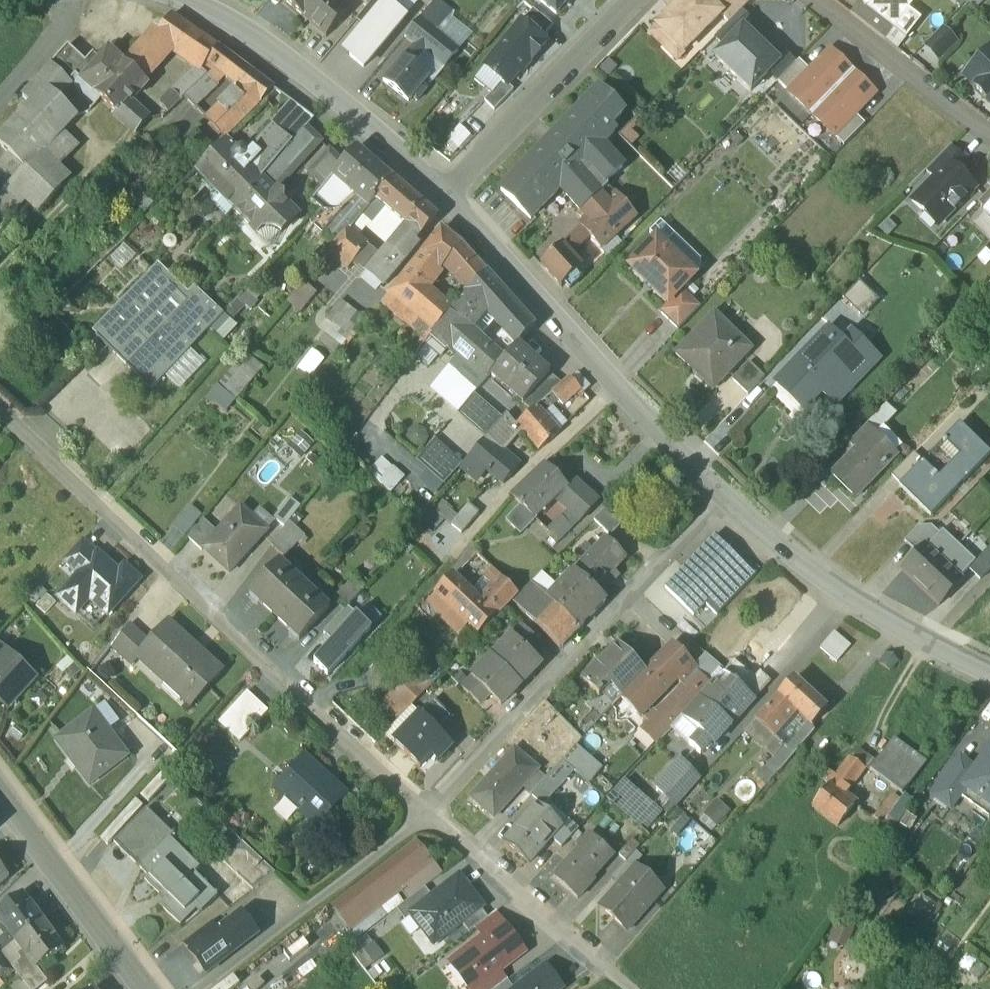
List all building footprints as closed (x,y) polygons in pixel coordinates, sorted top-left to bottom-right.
[(305,17),(320,0),(285,0),(305,17)] [(305,17),(325,34),(347,9),(336,0),(320,0),(305,17)] [(363,67),(408,14),(392,0),(388,0),(365,28),(345,52),(363,67)] [(365,28),(388,0),(373,0),(356,21),(365,28)] [(409,11),(419,0),(396,0),(409,11)] [(556,13),(567,0),(540,0),(556,13)] [(658,27),(672,41),(683,52),(721,15),(721,14),(707,0),(684,0),(658,27)] [(721,14),(721,15),(729,23),(740,12),(752,0),(707,0),(721,14)] [(864,4),(862,6),(893,30),(909,10),(917,0),(867,0),(864,4)] [(893,30),(862,6),(864,4),(860,1),(850,13),(885,40),(893,30)] [(552,26),(533,9),(522,22),(535,33),(537,31),(544,36),(552,26)] [(909,10),(893,30),(906,40),(921,20),(909,10)] [(729,23),(715,38),(725,47),(743,28),(745,30),(751,23),(740,12),(729,23)] [(215,48),(171,14),(156,31),(152,28),(147,34),(167,48),(195,67),(199,70),(207,59),(215,48)] [(458,51),(419,20),(405,37),(414,44),(416,43),(425,51),(445,67),(458,51)] [(535,33),(522,22),(485,67),(495,76),(494,77),(496,79),(497,77),(501,81),(507,86),(508,85),(528,60),(530,62),(546,43),(535,33)] [(672,41),(658,27),(650,34),(665,48),(672,41)] [(725,47),(715,57),(751,92),(769,73),(779,63),(777,61),(745,30),(743,28),(725,47)] [(955,42),(942,29),(925,47),(938,60),(955,42)] [(167,48),(147,34),(121,65),(139,79),(158,58),(167,48)] [(47,64),(86,102),(94,93),(121,65),(100,44),(86,59),(68,42),(47,64)] [(414,44),(403,58),(413,65),(425,51),(416,43),(414,44)] [(272,88),(218,46),(215,48),(207,59),(226,76),(236,86),(204,119),(223,137),(272,88)] [(981,60),(981,66),(968,81),(975,88),(974,89),(986,100),(987,98),(989,101),(989,51),(981,60)] [(852,74),(830,52),(810,72),(790,93),(812,115),(852,74)] [(784,54),(777,61),(779,63),(769,73),(778,82),(795,64),(784,54)] [(403,58),(402,57),(383,81),(408,101),(412,97),(417,101),(427,89),(422,85),(428,77),(413,65),(403,58)] [(207,59),(199,70),(204,74),(183,95),(195,108),(218,84),(226,76),(207,59)] [(778,82),(790,93),(810,72),(799,60),(795,64),(778,82)] [(47,64),(18,95),(25,102),(0,127),(0,146),(8,153),(0,162),(0,193),(62,128),(86,102),(47,64)] [(139,79),(121,65),(94,93),(114,112),(124,101),(142,82),(139,79)] [(170,91),(157,104),(165,112),(183,95),(204,74),(199,70),(195,67),(170,91)] [(852,74),(812,115),(835,137),(856,115),(875,97),(852,74)] [(501,81),(484,101),(494,110),(514,90),(508,85),(507,86),(501,81)] [(598,89),(555,133),(558,136),(547,147),(544,144),(501,189),(530,218),(560,187),(580,209),(581,208),(582,209),(598,194),(597,194),(607,185),(604,183),(622,167),(602,144),(615,131),(610,126),(623,113),(598,89)] [(114,112),(112,115),(133,133),(145,119),(124,101),(114,112)] [(278,117),(246,152),(243,149),(238,148),(235,149),(233,150),(223,140),(190,172),(233,211),(246,197),(260,180),(262,178),(286,149),(305,128),(313,120),(288,102),(276,115),(278,117)] [(866,125),(856,115),(835,137),(844,147),(866,125)] [(0,193),(0,217),(2,219),(20,200),(29,209),(67,170),(59,162),(77,142),(74,139),(65,130),(62,128),(0,193)] [(320,142),(305,128),(286,149),(262,178),(276,191),(278,188),(320,142)] [(343,164),(334,175),(350,189),(370,207),(376,200),(374,198),(392,178),(357,146),(343,164)] [(966,161),(951,146),(926,171),(934,179),(950,163),(957,170),(966,161)] [(343,164),(329,151),(309,172),(323,187),(334,175),(343,164)] [(957,170),(950,163),(934,179),(912,202),(938,227),(954,210),(956,212),(965,202),(964,200),(976,189),(957,170)] [(276,191),(262,178),(260,180),(246,197),(233,211),(255,233),(259,229),(265,227),(270,227),(276,229),(280,232),(297,214),(283,200),(283,193),(278,188),(276,191)] [(392,178),(374,198),(376,200),(386,208),(396,216),(413,196),(392,178)] [(634,216),(607,185),(597,194),(598,194),(582,209),(581,208),(580,209),(590,220),(562,245),(582,268),(600,248),(617,232),(634,216)] [(363,215),(370,207),(350,189),(331,210),(322,211),(310,224),(320,232),(322,229),(339,244),(350,230),(363,215)] [(978,203),(987,212),(989,208),(989,191),(978,203)] [(436,216),(413,196),(396,216),(405,225),(419,236),(436,216)] [(370,207),(363,215),(372,224),(386,208),(376,200),(370,207)] [(675,234),(661,220),(649,232),(656,239),(664,246),(675,234)] [(405,225),(392,240),(394,241),(369,268),(386,283),(421,245),(415,240),(419,236),(405,225)] [(443,229),(422,254),(441,269),(445,264),(473,286),(486,272),(461,244),(443,229)] [(339,244),(330,254),(348,269),(368,245),(350,230),(339,244)] [(664,246),(656,239),(629,266),(667,303),(668,304),(682,289),(695,276),(664,246)] [(562,245),(541,264),(561,287),(565,283),(570,288),(571,287),(570,287),(581,277),(577,272),(582,268),(562,245)] [(422,254),(383,303),(403,320),(428,287),(441,269),(422,254)] [(93,334),(152,390),(164,377),(189,350),(222,315),(193,287),(189,292),(159,265),(93,334)] [(473,286),(468,290),(457,303),(477,320),(486,310),(503,291),(486,272),(473,286)] [(876,298),(859,281),(843,298),(860,314),(876,298)] [(452,309),(428,287),(403,320),(426,340),(434,330),(452,309)] [(682,289),(668,304),(667,303),(659,311),(678,329),(700,306),(682,289)] [(503,291),(486,310),(494,319),(517,343),(534,326),(503,291)] [(361,318),(341,301),(327,317),(348,334),(361,318)] [(452,309),(434,330),(462,354),(472,343),(463,336),(477,320),(457,303),(452,309)] [(494,319),(486,310),(477,320),(463,336),(472,343),(474,342),(494,319)] [(751,349),(714,313),(676,353),(691,367),(695,363),(717,384),(751,349)] [(851,333),(838,346),(824,333),(780,379),(804,402),(826,379),(843,396),(878,359),(851,333)] [(484,351),(474,342),(472,343),(462,354),(473,364),(484,351)] [(550,372),(517,343),(499,364),(490,374),(523,402),(532,392),(549,372),(550,372)] [(203,362),(189,350),(164,377),(177,389),(203,362)] [(458,351),(430,387),(443,397),(464,373),(473,364),(462,354),(458,351)] [(499,364),(484,351),(473,364),(464,373),(479,386),(490,374),(499,364)] [(262,370),(245,355),(219,384),(236,399),(262,370)] [(765,376),(749,361),(732,378),(748,393),(765,376)] [(549,372),(532,392),(542,400),(561,383),(549,372)] [(479,386),(464,373),(443,397),(458,411),(474,393),(479,386)] [(542,400),(537,405),(543,412),(564,395),(575,407),(583,399),(565,380),(542,400)] [(474,393),(458,411),(486,434),(501,416),(474,393)] [(543,412),(537,405),(516,423),(538,449),(558,429),(543,412)] [(552,406),(543,412),(558,429),(566,422),(552,406)] [(486,434),(481,439),(496,452),(510,437),(516,430),(502,415),(501,416),(486,434)] [(867,424),(849,443),(857,451),(858,452),(876,433),(867,424)] [(899,485),(931,516),(989,456),(989,454),(959,424),(922,462),(900,484),(899,485)] [(876,433),(858,452),(857,451),(836,473),(857,494),(882,468),(883,469),(886,465),(886,464),(893,457),(873,438),(877,434),(876,433)] [(444,483),(462,462),(435,439),(417,460),(444,483)] [(496,452),(481,439),(470,453),(486,467),(502,481),(513,467),(496,452)] [(402,474),(379,453),(365,468),(388,490),(402,474)] [(470,453),(460,466),(476,478),(486,467),(470,453)] [(914,453),(892,475),(900,484),(922,462),(914,453)] [(571,474),(552,454),(543,463),(563,483),(571,474)] [(563,483),(543,463),(526,480),(510,494),(520,503),(532,515),(533,513),(563,483)] [(596,501),(573,479),(556,496),(579,518),(596,501)] [(290,499),(274,519),(285,527),(289,522),(300,507),(290,499)] [(532,515),(520,503),(505,519),(520,533),(536,516),(533,513),(532,515)] [(451,523),(461,531),(476,512),(466,504),(451,523)] [(611,531),(622,520),(606,504),(595,516),(611,531)] [(173,524),(183,534),(203,515),(193,505),(173,524)] [(217,533),(203,549),(203,550),(229,573),(267,532),(262,527),(252,518),(240,508),(217,533)] [(268,520),(259,511),(252,518),(262,527),(268,520)] [(561,515),(547,529),(558,540),(572,526),(561,515)] [(203,520),(188,539),(201,551),(203,550),(203,549),(217,533),(203,520)] [(285,527),(271,546),(285,558),(304,537),(289,522),(285,527)] [(905,542),(917,553),(925,545),(937,532),(931,527),(919,527),(905,542)] [(940,529),(925,545),(944,562),(958,547),(940,529)] [(744,560),(716,533),(665,585),(693,613),(705,601),(744,560)] [(605,537),(572,570),(592,588),(624,554),(605,537)] [(97,554),(82,540),(63,562),(78,576),(97,554)] [(917,553),(901,570),(920,587),(944,562),(925,545),(917,553)] [(959,546),(944,562),(958,576),(961,578),(976,562),(959,546)] [(119,574),(98,554),(97,554),(78,576),(58,598),(76,614),(89,599),(107,615),(139,580),(125,567),(119,574)] [(744,560),(705,601),(717,613),(757,572),(744,560)] [(279,561),(249,594),(250,595),(251,594),(275,616),(304,585),(280,563),(280,562),(279,561)] [(958,576),(944,562),(920,587),(939,605),(963,580),(958,576)] [(592,588),(572,570),(546,597),(578,627),(604,599),(592,588)] [(481,599),(453,572),(435,592),(478,634),(497,614),(481,599)] [(353,577),(333,600),(344,610),(364,587),(353,577)] [(517,593),(502,577),(491,588),(507,604),(517,593)] [(304,585),(275,616),(299,639),(298,639),(299,640),(329,608),(328,607),(304,585)] [(546,597),(533,585),(516,604),(560,646),(578,627),(546,597)] [(507,604),(491,588),(481,599),(497,614),(507,604)] [(325,633),(333,641),(357,614),(347,607),(325,633)] [(315,662),(328,674),(371,628),(357,614),(333,641),(315,662)] [(150,643),(130,624),(112,647),(133,665),(139,659),(137,657),(150,643)] [(539,641),(521,624),(511,634),(529,652),(539,641)] [(150,643),(137,657),(139,659),(190,705),(222,671),(202,653),(200,656),(166,626),(150,643)] [(852,645),(835,630),(820,647),(837,661),(852,645)] [(529,652),(511,634),(491,656),(520,683),(540,663),(529,652)] [(777,652),(755,635),(735,660),(757,677),(764,669),(777,652)] [(646,669),(620,642),(583,679),(597,691),(596,693),(600,696),(604,692),(603,691),(610,683),(621,694),(646,669)] [(691,663),(672,643),(646,669),(621,694),(642,715),(679,678),(684,683),(694,672),(688,666),(691,663)] [(6,708),(25,687),(17,679),(24,671),(3,652),(1,653),(0,655),(0,703),(6,708)] [(707,653),(696,666),(698,668),(712,681),(721,670),(724,667),(707,653)] [(886,653),(880,662),(890,669),(896,660),(886,653)] [(520,683),(491,656),(472,676),(490,693),(501,704),(520,683)] [(772,676),(764,669),(757,677),(735,660),(724,673),(753,698),(772,676)] [(431,685),(414,668),(405,677),(423,694),(431,685)] [(684,683),(674,695),(675,695),(690,709),(700,699),(698,697),(712,681),(698,668),(694,672),(684,683)] [(724,673),(721,670),(712,681),(698,697),(700,699),(690,709),(685,714),(703,729),(713,738),(729,721),(731,723),(753,698),(724,673)] [(490,693),(472,676),(461,687),(479,704),(490,693)] [(423,694),(405,677),(392,691),(410,707),(423,694)] [(827,708),(793,678),(778,694),(795,709),(813,724),(827,708)] [(268,711),(247,692),(230,709),(251,729),(268,711)] [(778,694),(756,719),(773,735),(795,709),(778,694)] [(690,709),(675,695),(644,728),(658,742),(685,714),(690,709)] [(451,719),(433,701),(420,715),(438,732),(451,719)] [(117,721),(104,704),(94,712),(107,729),(117,721)] [(251,729),(230,709),(218,722),(239,742),(251,729)] [(94,712),(55,741),(89,786),(128,757),(107,729),(94,712)] [(438,732),(420,715),(394,742),(420,768),(432,756),(437,762),(452,746),(438,732)] [(713,738),(703,729),(691,742),(703,752),(713,738)] [(803,743),(796,737),(786,748),(794,754),(803,743)] [(901,794),(925,762),(894,739),(870,770),(901,794)] [(565,757),(589,781),(603,767),(579,743),(565,757)] [(538,769),(514,749),(470,797),(494,818),(522,787),(521,787),(536,770),(537,770),(538,769)] [(989,806),(989,749),(976,770),(963,787),(989,806)] [(857,750),(831,784),(844,795),(870,760),(857,750)] [(345,793),(306,757),(305,756),(274,790),(275,791),(285,799),(290,793),(303,805),(298,811),(314,826),(315,827),(346,793),(345,792),(345,793)] [(217,761),(201,757),(194,785),(210,789),(217,761)] [(963,787),(976,770),(960,759),(935,795),(950,806),(963,787)] [(681,761),(657,786),(675,803),(699,778),(681,761)] [(536,770),(521,787),(522,787),(531,795),(546,778),(536,770)] [(844,795),(831,784),(813,805),(839,826),(856,805),(844,795)] [(285,799),(276,809),(276,813),(285,821),(289,821),(298,811),(303,805),(290,793),(285,799)] [(550,804),(541,796),(535,803),(545,811),(550,804)] [(902,803),(892,796),(876,819),(892,830),(913,800),(907,796),(902,803)] [(718,798),(705,812),(718,823),(730,809),(718,798)] [(545,811),(535,803),(503,842),(528,863),(549,837),(560,824),(545,811)] [(569,820),(550,804),(545,811),(560,824),(549,837),(552,839),(569,820)] [(200,868),(171,839),(174,836),(146,809),(112,843),(147,878),(144,881),(164,901),(159,907),(175,922),(193,904),(202,912),(217,897),(194,874),(200,868)] [(578,828),(569,820),(552,839),(561,847),(578,828)] [(613,855),(589,834),(578,846),(579,848),(574,855),(553,877),(577,899),(590,884),(588,882),(613,855)] [(640,845),(632,839),(618,854),(626,861),(640,845)] [(275,873),(242,842),(224,863),(253,890),(275,873)] [(432,866),(424,851),(415,844),(334,907),(338,916),(351,929),(403,888),(411,898),(439,876),(432,866)] [(661,890),(636,867),(601,907),(626,930),(661,890)] [(482,907),(459,877),(432,897),(410,914),(432,944),(461,922),(482,907)] [(403,918),(432,897),(426,888),(397,909),(403,918)] [(12,900),(12,901),(0,909),(0,921),(15,941),(42,921),(28,903),(29,903),(22,893),(12,900)] [(482,907),(461,922),(468,932),(475,927),(489,917),(482,907)] [(489,917),(475,927),(482,936),(500,922),(493,913),(489,917)] [(241,914),(219,931),(211,922),(183,944),(206,974),(257,935),(241,914)] [(42,921),(15,941),(36,969),(53,955),(54,956),(63,949),(56,939),(55,940),(42,921)] [(501,921),(500,922),(482,936),(448,962),(468,988),(475,988),(499,971),(525,951),(501,921)] [(350,950),(368,969),(385,952),(367,934),(350,950)] [(0,962),(0,981),(10,974),(0,962)] [(562,988),(546,966),(516,988),(561,988),(562,988)] [(475,988),(497,988),(507,981),(499,971),(475,988)] [(497,988),(513,988),(507,981),(497,988)]
